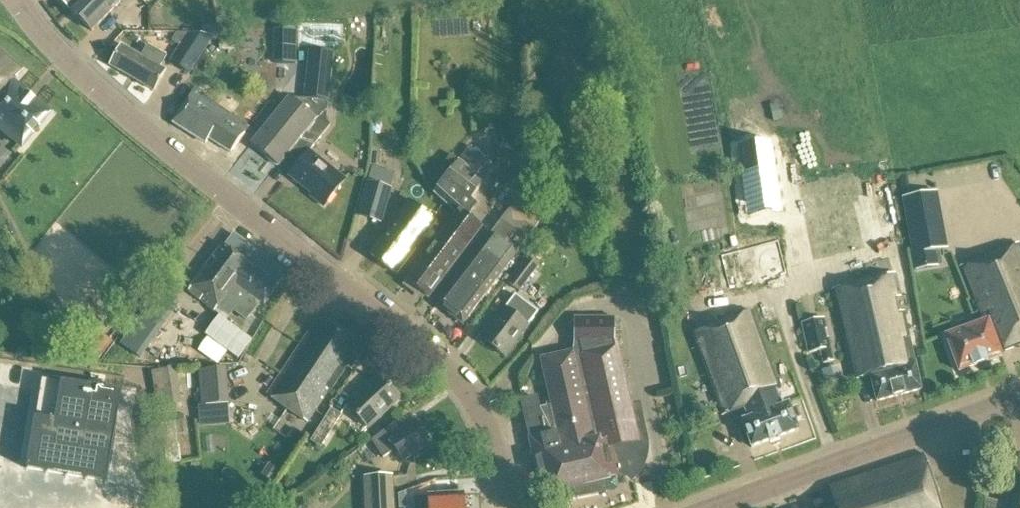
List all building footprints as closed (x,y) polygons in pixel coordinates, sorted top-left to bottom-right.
[(69,10),(79,0),(58,0),(69,10)] [(69,10),(91,32),(123,0),(79,0),(69,10)] [(294,30),(273,30),(273,63),(293,64),(294,30)] [(188,36),(179,48),(169,63),(189,76),(213,38),(188,36)] [(160,69),(167,58),(147,47),(141,58),(121,46),(109,66),(153,92),(165,72),(160,69)] [(0,51),(0,129),(21,147),(49,114),(12,83),(23,70),(0,51)] [(304,100),(328,102),(330,78),(306,76),(304,100)] [(230,154),(247,130),(215,109),(216,107),(193,92),(172,124),(205,145),(208,140),(230,154)] [(289,98),(251,146),(278,167),(287,155),(315,120),(295,103),(289,98)] [(315,120),(287,155),(299,165),(289,177),(312,195),(310,197),(323,208),(345,180),(309,152),(330,126),(325,122),(328,103),(295,101),(295,103),(315,120)] [(493,130),(494,119),(483,118),(483,129),(493,130)] [(428,298),(467,245),(481,227),(476,224),(468,217),(476,207),(469,201),(484,181),(485,182),(496,168),(468,147),(433,195),(456,215),(405,281),(428,298)] [(367,182),(363,195),(387,201),(391,189),(367,182)] [(913,254),(943,249),(933,193),(903,199),(913,254)] [(396,275),(436,223),(408,201),(369,254),(396,275)] [(472,312),(505,268),(540,220),(515,202),(491,235),(489,234),(437,305),(460,322),(469,309),(472,312)] [(250,316),(260,302),(264,305),(276,288),(275,287),(284,274),(233,235),(224,246),(222,245),(188,292),(214,312),(217,308),(228,316),(236,305),(250,316)] [(1019,345),(1019,251),(1017,244),(960,266),(981,322),(944,336),(958,372),(1001,356),(1000,353),(1019,345)] [(519,293),(539,267),(526,257),(507,283),(519,293)] [(876,402),(920,390),(893,275),(832,290),(852,380),(870,376),(876,402)] [(504,309),(504,308),(480,339),(504,357),(527,327),(527,326),(537,314),(514,296),(504,309)] [(171,361),(201,323),(181,307),(151,346),(171,361)] [(751,448),(797,430),(788,404),(780,407),(775,392),(780,390),(751,312),(692,334),(722,417),(744,409),(748,419),(741,421),(751,448)] [(364,348),(345,335),(319,317),(266,395),(307,424),(329,390),(330,390),(346,367),(350,370),(364,348)] [(539,483),(550,481),(556,505),(607,493),(604,481),(628,475),(631,480),(637,474),(641,467),(644,459),(645,451),(645,443),(638,413),(628,415),(613,347),(613,319),(573,318),(573,348),(573,352),(540,359),(547,391),(547,392),(551,409),(538,411),(535,399),(522,402),(530,440),(529,440),(539,483)] [(823,319),(796,326),(804,356),(818,353),(819,366),(833,365),(823,319)] [(154,346),(151,325),(125,330),(129,351),(154,346)] [(197,330),(182,350),(196,360),(211,340),(197,330)] [(157,404),(180,403),(178,367),(155,368),(157,404)] [(225,368),(198,371),(201,406),(229,403),(225,368)] [(39,369),(24,438),(116,457),(131,388),(39,369)] [(367,428),(399,398),(378,377),(359,395),(357,393),(345,405),(367,428)] [(320,448),(340,415),(330,409),(310,442),(320,448)] [(382,458),(395,450),(403,462),(430,444),(415,421),(408,426),(402,418),(370,439),(382,458)] [(182,423),(162,426),(167,465),(180,463),(177,436),(184,435),(182,423)] [(290,432),(284,442),(293,448),(299,439),(290,432)] [(923,455),(828,487),(835,507),(940,507),(923,455)] [(393,476),(363,478),(365,507),(394,507),(393,476)] [(463,494),(427,496),(427,499),(414,499),(414,507),(464,507),(463,494)] [(982,507),(997,507),(998,503),(984,500),(982,507)]
